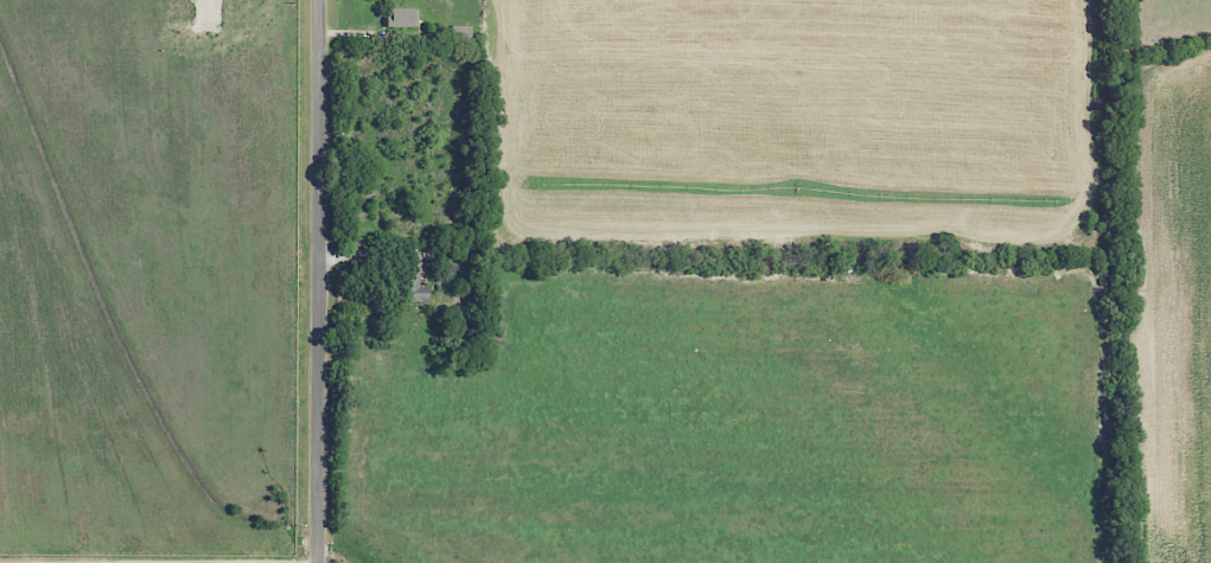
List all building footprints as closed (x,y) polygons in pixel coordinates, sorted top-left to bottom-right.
[(418,7),(389,8),(389,27),(418,26),(418,7)] [(420,285),(419,262),(406,262),(406,282),(399,282),(399,302),(429,301),(429,285),(420,285)]
